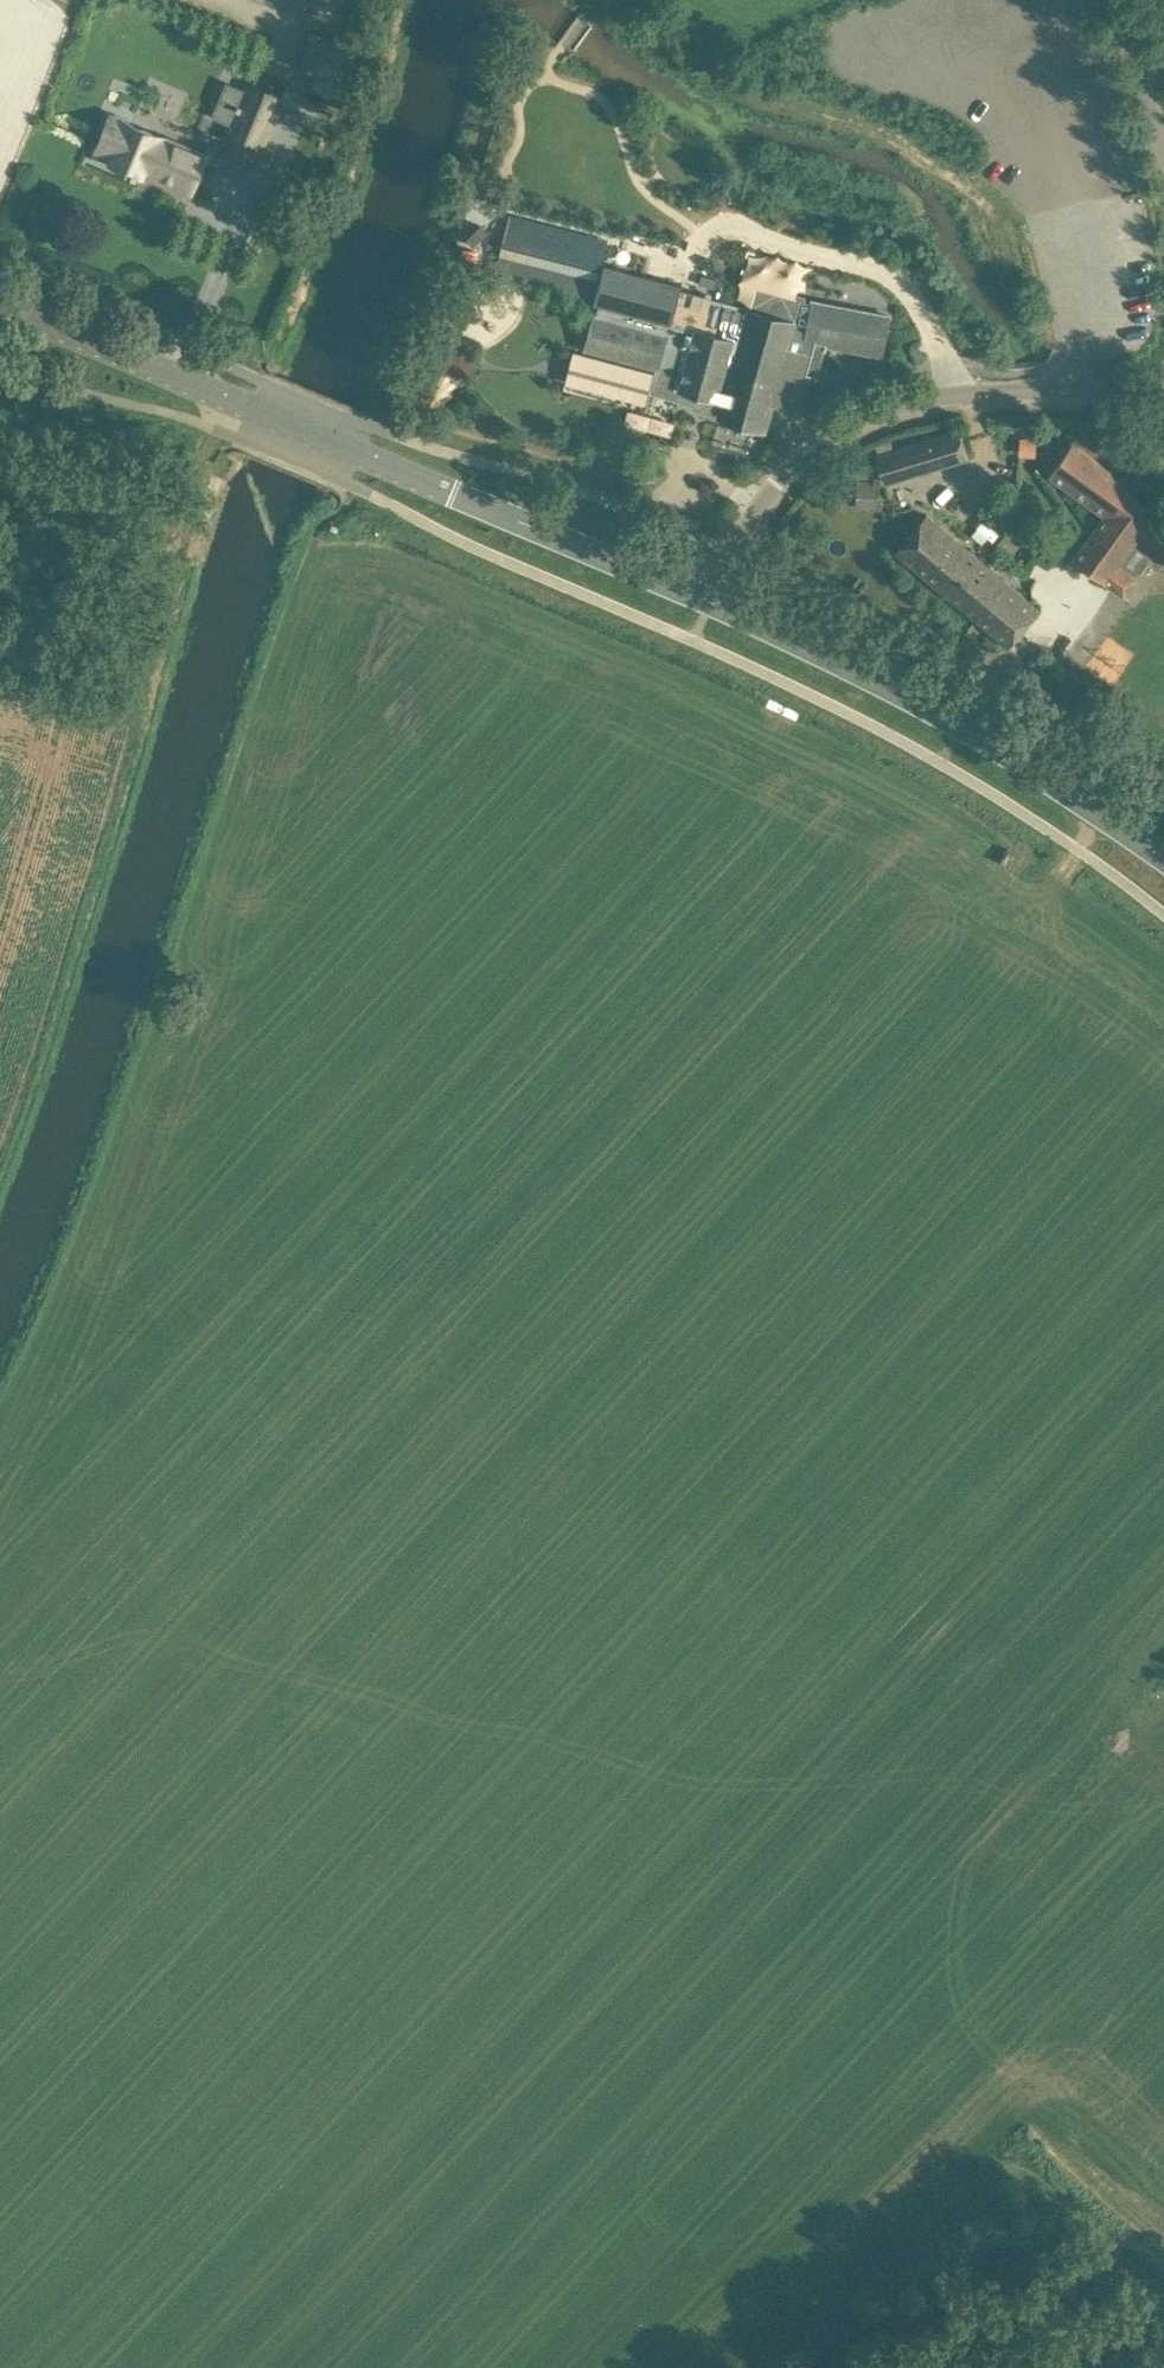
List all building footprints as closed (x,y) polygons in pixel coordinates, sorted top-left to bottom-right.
[(227,83),(214,115),(233,123),(226,141),(257,153),(281,96),(251,83),(247,92),(227,83)] [(199,148),(167,134),(113,113),(98,147),(115,154),(111,162),(133,171),(132,173),(137,175),(138,173),(142,175),(145,168),(192,188),(208,152),(199,148)] [(494,273),(644,312),(660,253),(510,214),(494,273)] [(719,417),(732,420),(765,429),(773,401),(797,408),(816,341),(882,354),(890,314),(813,299),(757,283),(750,305),(722,297),(722,299),(707,295),(703,311),(676,303),(668,331),(595,312),(585,349),(656,367),(650,391),(721,410),(719,417)] [(877,452),(886,481),(968,456),(959,427),(877,452)] [(1058,461),(1049,473),(1106,514),(1073,559),(1123,595),(1136,577),(1117,563),(1132,542),(1163,565),(1163,563),(1163,519),(1125,490),(1130,483),(1072,442),(1058,461)] [(856,506),(876,506),(876,485),(856,485),(856,506)] [(1040,609),(945,529),(927,513),(896,551),(1009,646),(1040,609)]
